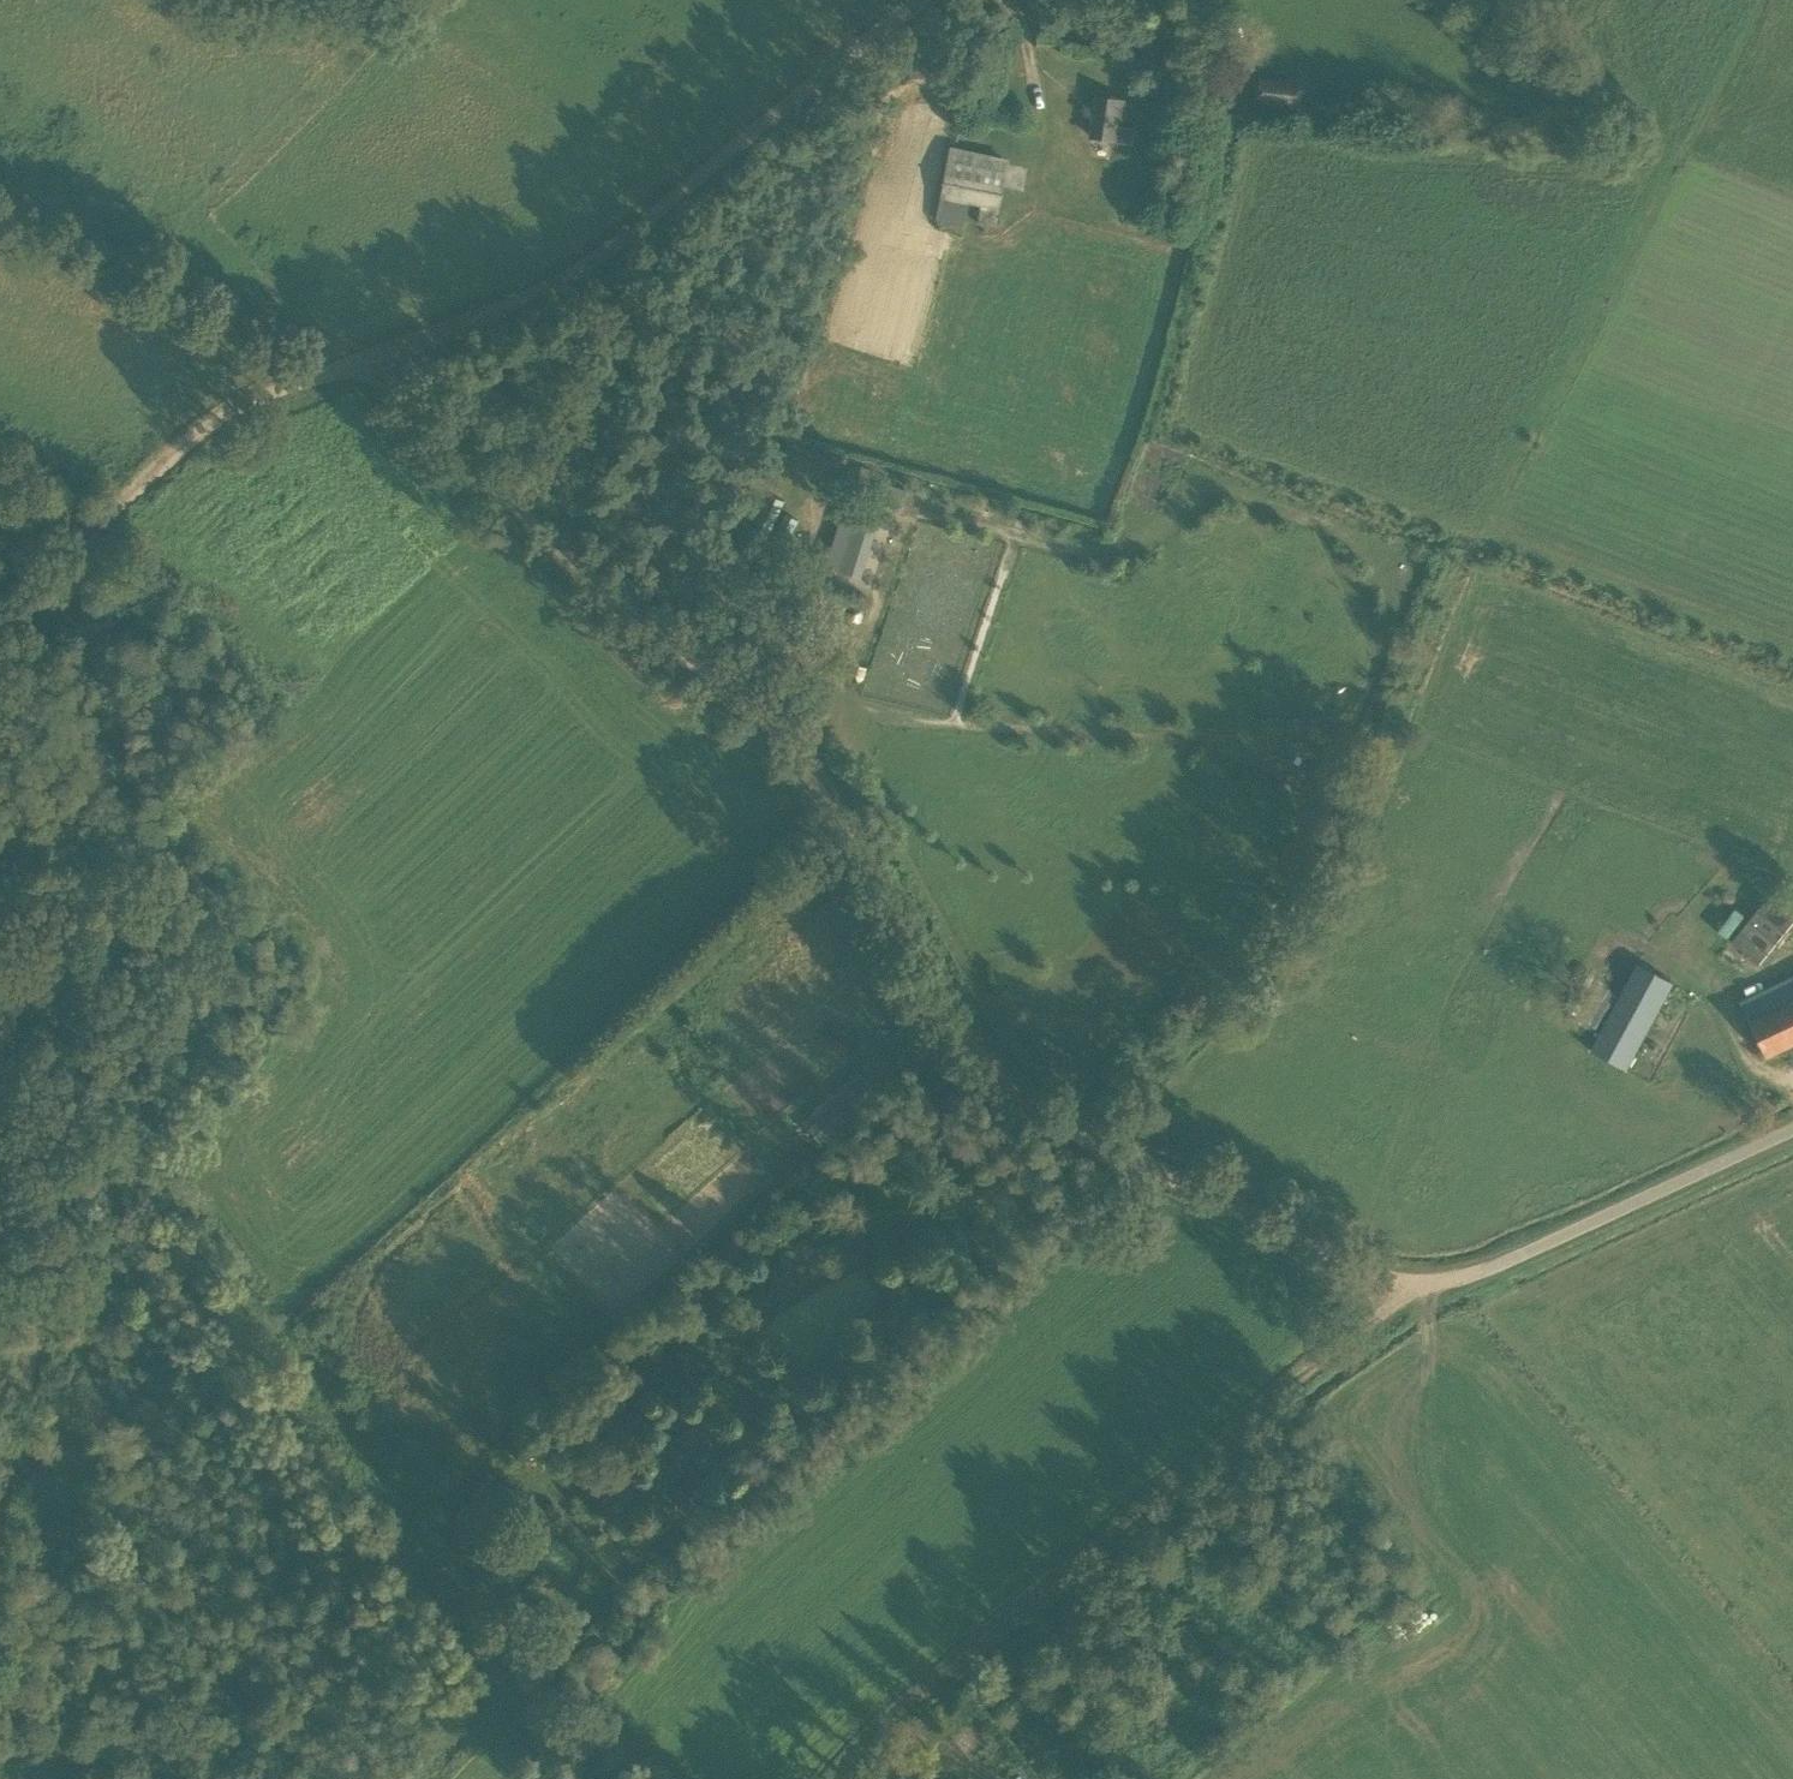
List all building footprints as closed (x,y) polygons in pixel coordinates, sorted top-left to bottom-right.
[(1258,108),(1298,112),(1301,81),(1261,77),(1258,108)] [(1136,127),(1119,125),(1120,118),(1127,119),(1130,98),(1096,93),(1090,136),(1117,140),(1117,141),(1134,143),(1136,127)] [(951,146),(948,160),(941,197),(947,198),(943,221),(964,225),(968,203),(980,205),(977,221),(994,224),(1004,170),(1006,158),(951,146)] [(860,578),(883,507),(886,495),(865,488),(861,500),(846,548),(839,571),(860,578)] [(1762,965),(1792,926),(1792,916),(1771,898),(1735,943),(1762,965)] [(1620,1064),(1666,979),(1640,965),(1594,1050),(1620,1064)] [(1740,1001),(1767,1056),(1792,1043),(1792,975),(1740,1001)] [(675,1433),(703,1471),(728,1452),(701,1415),(675,1433)]
